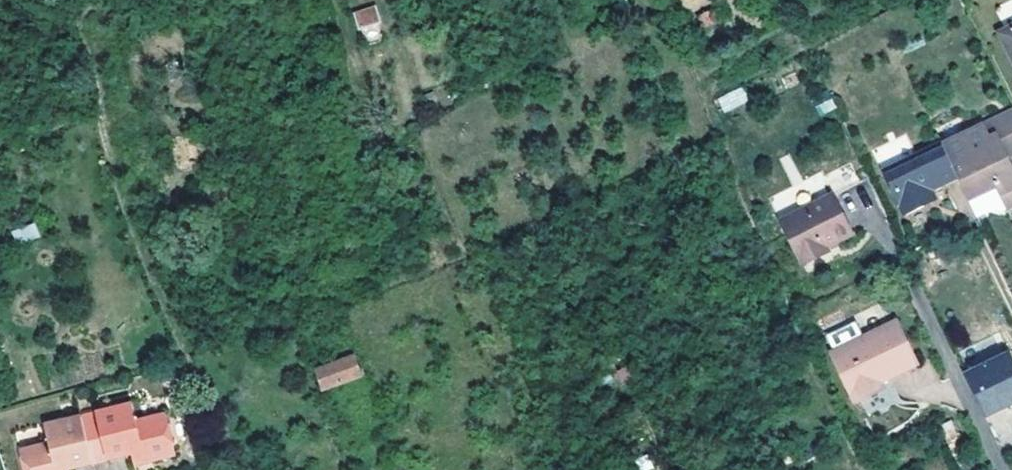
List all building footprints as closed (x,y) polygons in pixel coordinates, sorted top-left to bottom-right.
[(361,43),(382,39),(376,6),(355,10),(361,43)] [(1003,35),(1011,54),(1011,31),(1003,35)] [(725,113),(749,100),(741,86),(717,99),(725,113)] [(942,145),(958,176),(979,220),(997,210),(1004,213),(1011,209),(1011,166),(1008,159),(1005,151),(1011,147),(1011,111),(942,145)] [(942,145),(940,141),(910,156),(881,170),(902,214),(924,204),(920,195),(930,190),(958,176),(942,145)] [(881,170),(910,156),(898,144),(874,156),(881,170)] [(920,195),(924,204),(934,199),(930,190),(920,195)] [(833,195),(781,220),(801,265),(826,252),(825,249),(852,237),(833,195)] [(17,244),(39,236),(35,223),(13,232),(17,244)] [(896,324),(832,355),(855,404),(877,394),(874,388),(880,385),(917,366),(896,324)] [(303,356),(319,396),(369,376),(354,336),(303,356)] [(966,379),(985,417),(1011,403),(1011,356),(1011,354),(989,364),(990,368),(966,379)] [(132,408),(95,417),(109,461),(133,454),(136,467),(176,456),(166,417),(137,424),(132,408)] [(109,461),(95,417),(82,420),(91,466),(109,461)] [(82,420),(46,429),(50,447),(22,454),(26,469),(76,469),(91,466),(82,420)]
